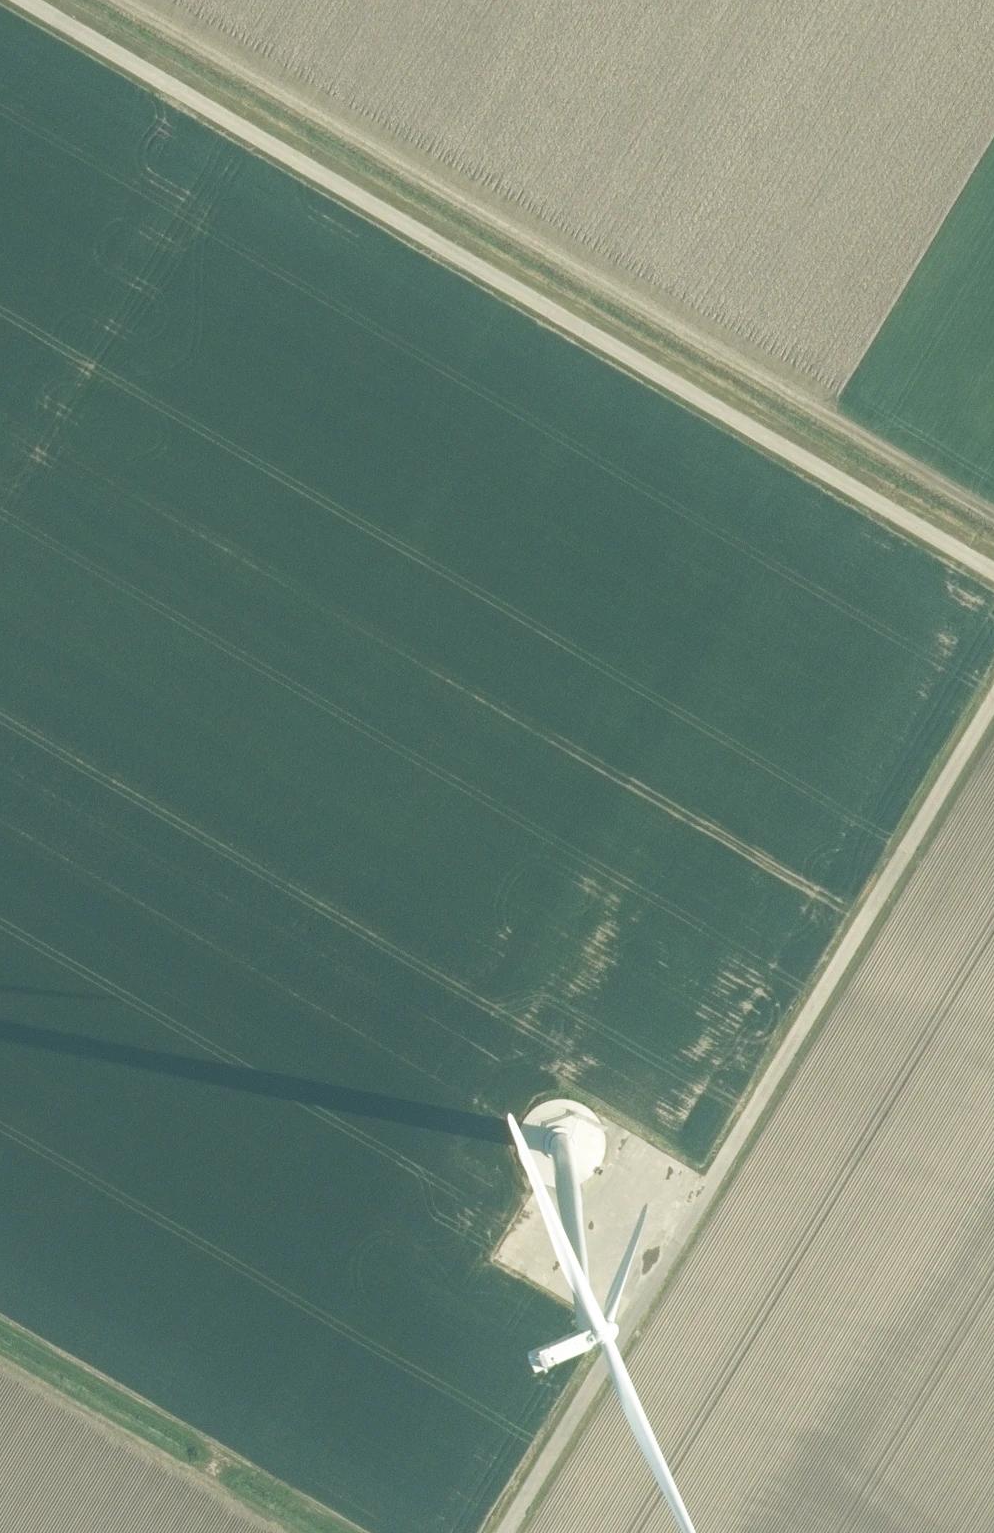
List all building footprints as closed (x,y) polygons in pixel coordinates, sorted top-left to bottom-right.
[(572,1143),(572,1141),(572,1139),(572,1137),(571,1135),(570,1134),(569,1132),(567,1131),(566,1130),(564,1129),(562,1129),(560,1129),(558,1129),(556,1129),(555,1130),(553,1131),(551,1132),(550,1134),(549,1135),(549,1137),(548,1139),(548,1141),(548,1143),(549,1145),(549,1146),(550,1148),(551,1150),(553,1151),(555,1152),(556,1152),(558,1153),(560,1153),(562,1153),(564,1153),(566,1152),(567,1151),(569,1150),(570,1148),(571,1146),(572,1145),(572,1143)]
